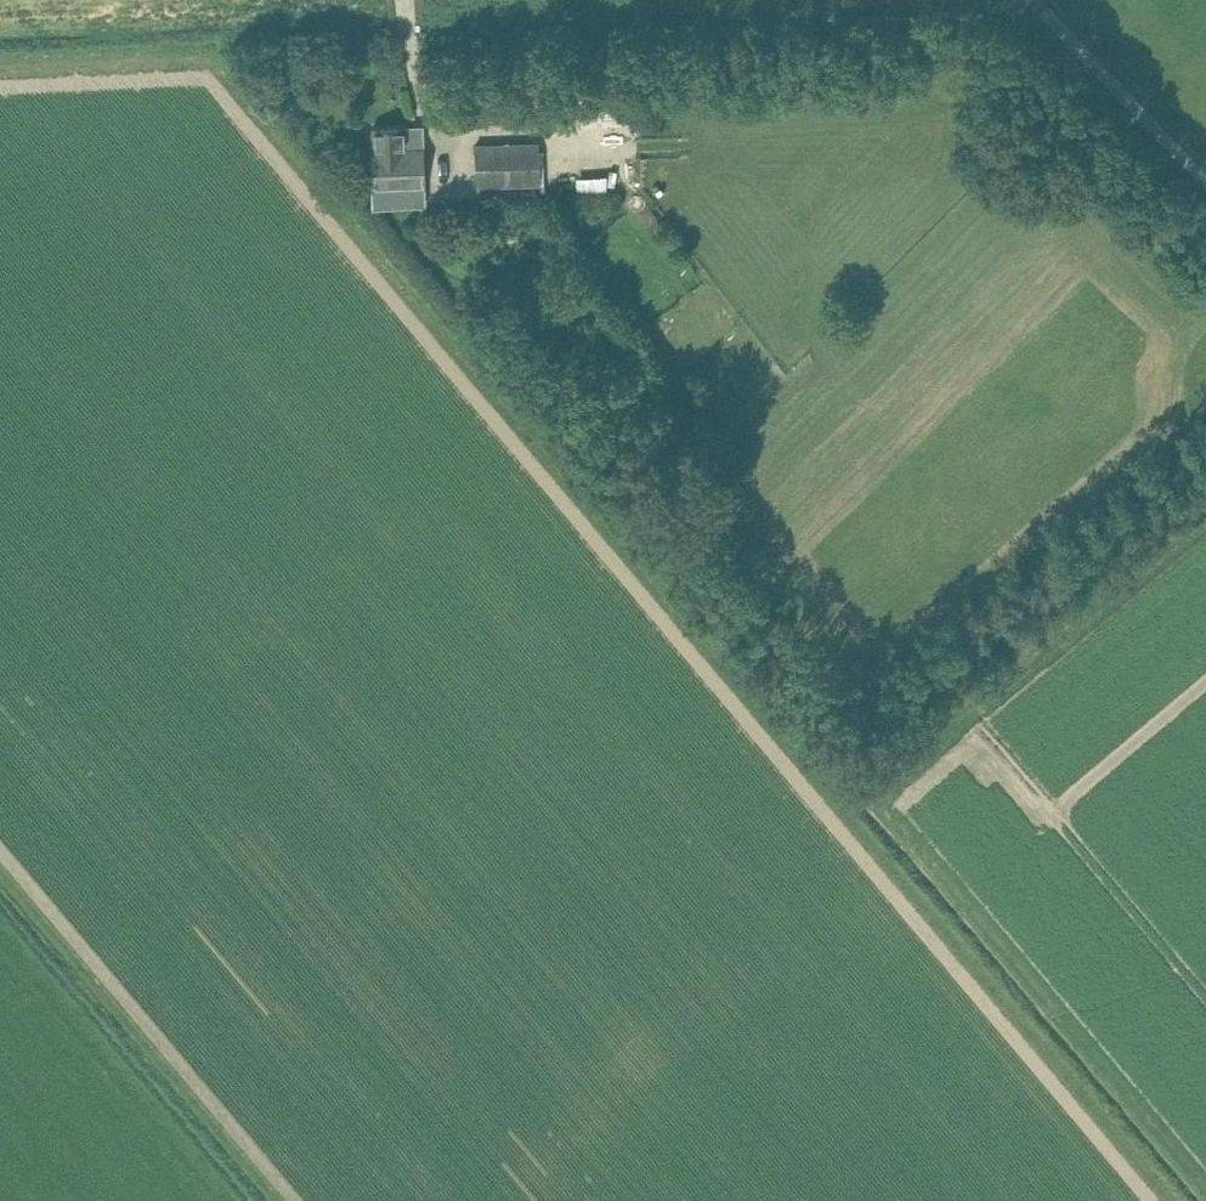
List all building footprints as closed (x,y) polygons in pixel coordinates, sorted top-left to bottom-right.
[(636,90),(582,90),(582,121),(636,120),(636,90)] [(373,126),(373,147),(371,147),(372,187),(376,187),(376,202),(405,201),(404,196),(423,195),(422,146),(400,147),(400,140),(404,140),(404,125),(373,126)] [(476,185),(538,183),(537,142),(475,144),(476,185)]
